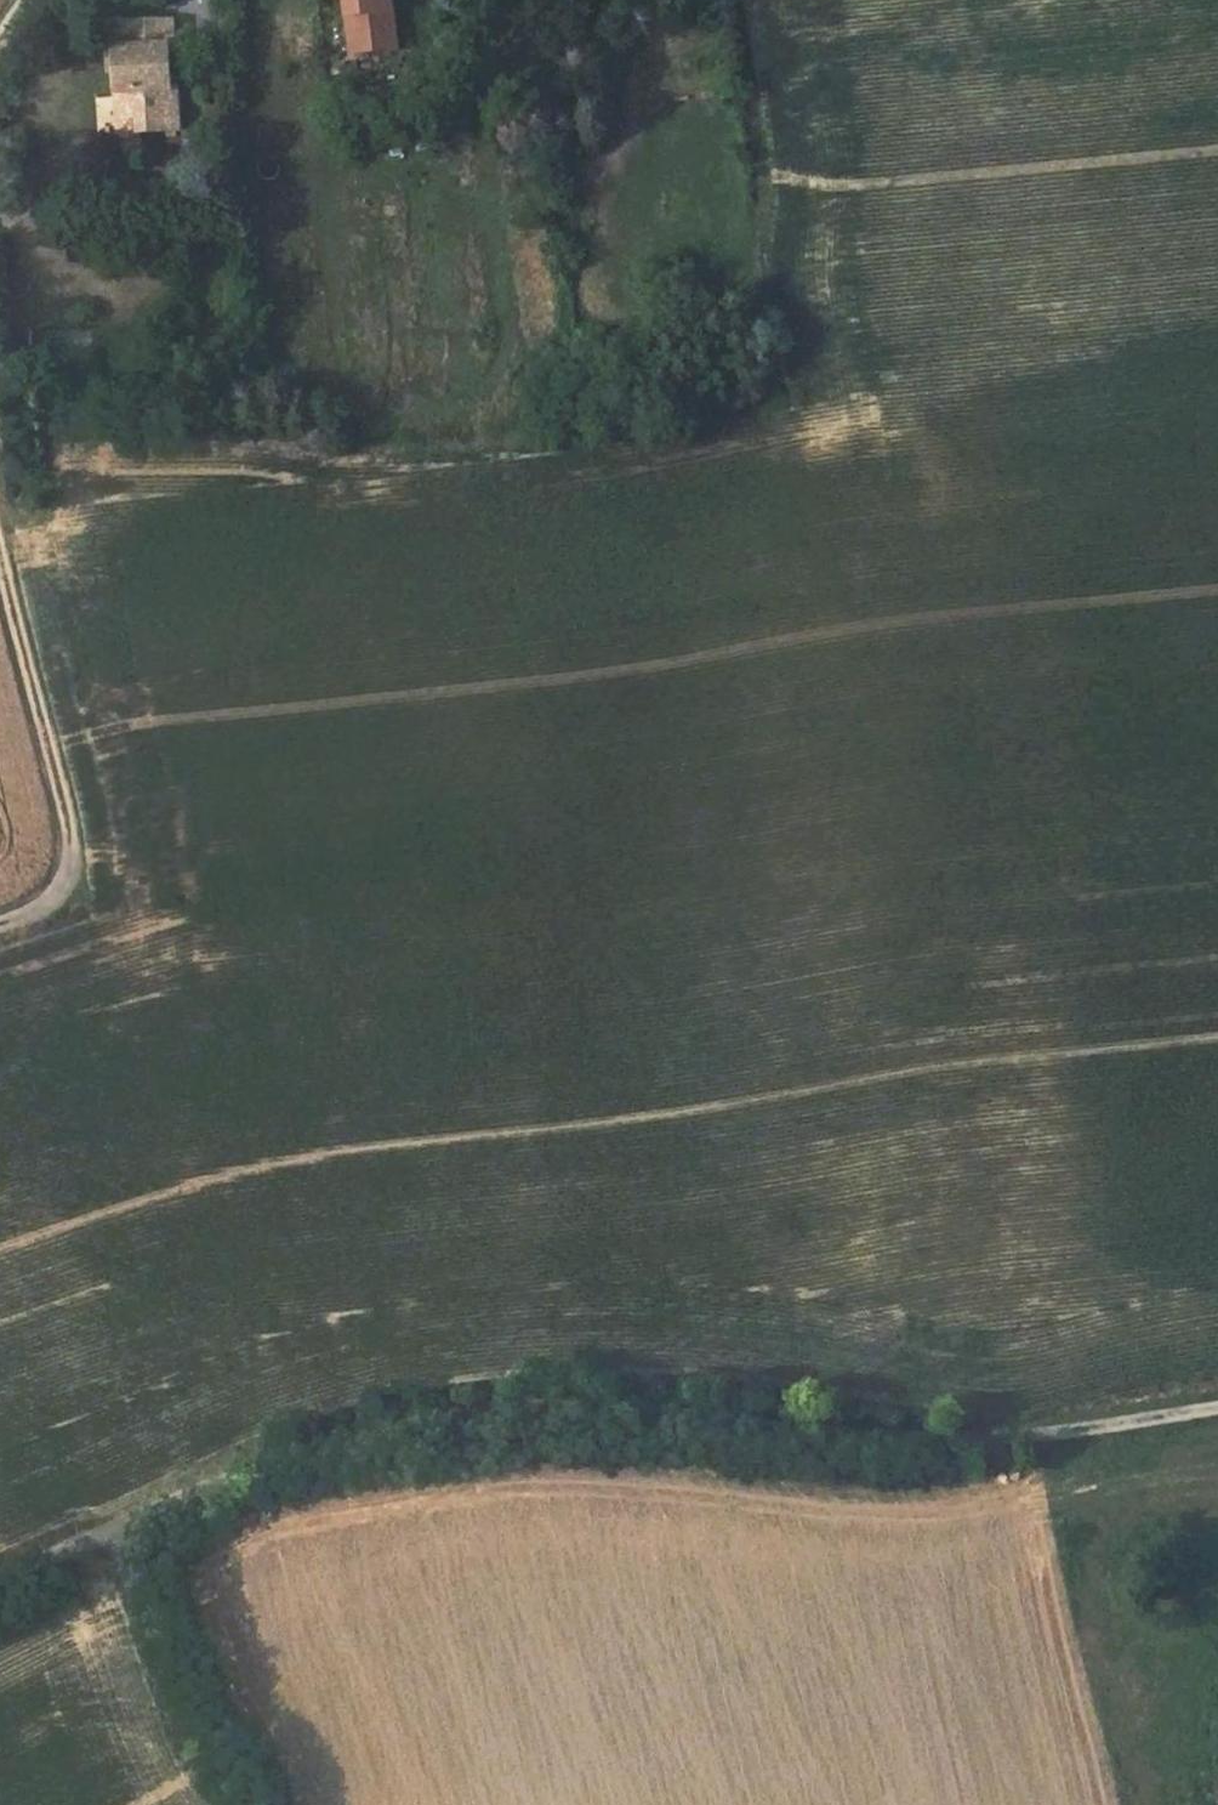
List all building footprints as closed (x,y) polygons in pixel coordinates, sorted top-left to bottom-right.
[(362,0),(339,0),(341,10),(363,7),(362,0)] [(170,89),(167,23),(124,25),(125,49),(119,49),(115,50),(118,117),(138,117),(138,132),(178,130),(176,89),(170,89)] [(138,132),(138,117),(118,117),(118,133),(138,132)] [(236,339),(237,327),(229,327),(228,339),(236,339)] [(1149,1575),(1138,1576),(1141,1601),(1152,1599),(1149,1575)]
